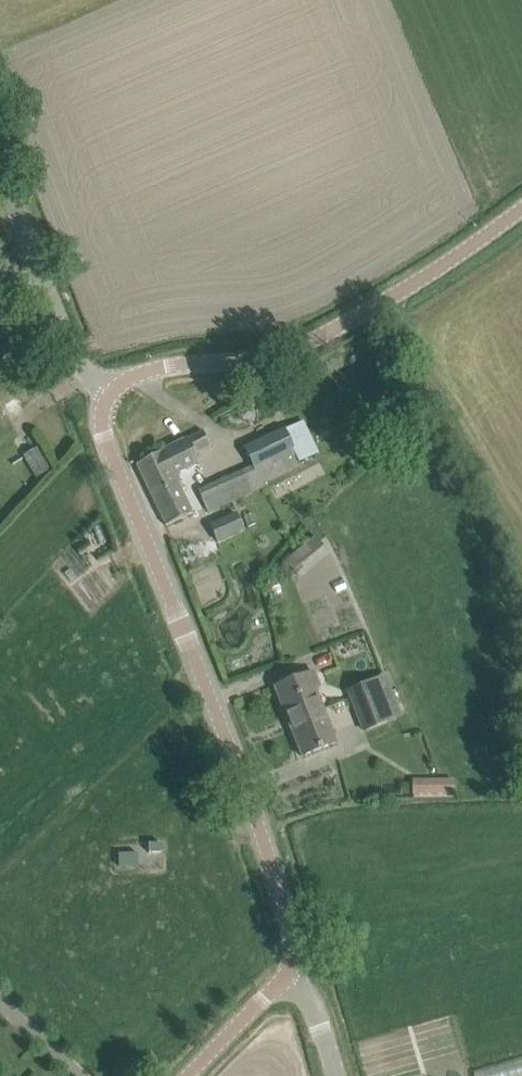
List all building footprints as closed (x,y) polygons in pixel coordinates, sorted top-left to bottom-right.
[(302,421),(243,449),(252,466),(261,484),(300,465),(299,463),(318,454),(302,421)] [(210,446),(202,431),(136,465),(151,496),(178,483),(180,482),(176,473),(198,462),(194,453),(210,446)] [(37,447),(22,455),(35,478),(50,469),(37,447)] [(242,470),(198,491),(207,512),(252,492),(242,470)] [(192,513),(178,483),(151,496),(165,526),(192,513)] [(243,530),(236,514),(210,526),(217,542),(243,530)] [(314,537),(282,563),(291,575),(324,548),(314,537)] [(313,673),(275,688),(301,757),(336,743),(315,690),(319,688),(313,673)] [(387,676),(347,691),(363,733),(403,718),(387,676)] [(452,781),(435,781),(435,794),(455,794),(455,789),(455,781),(452,781)] [(149,853),(162,853),(162,844),(148,844),(149,853)] [(138,866),(137,853),(118,854),(118,866),(138,866)]
